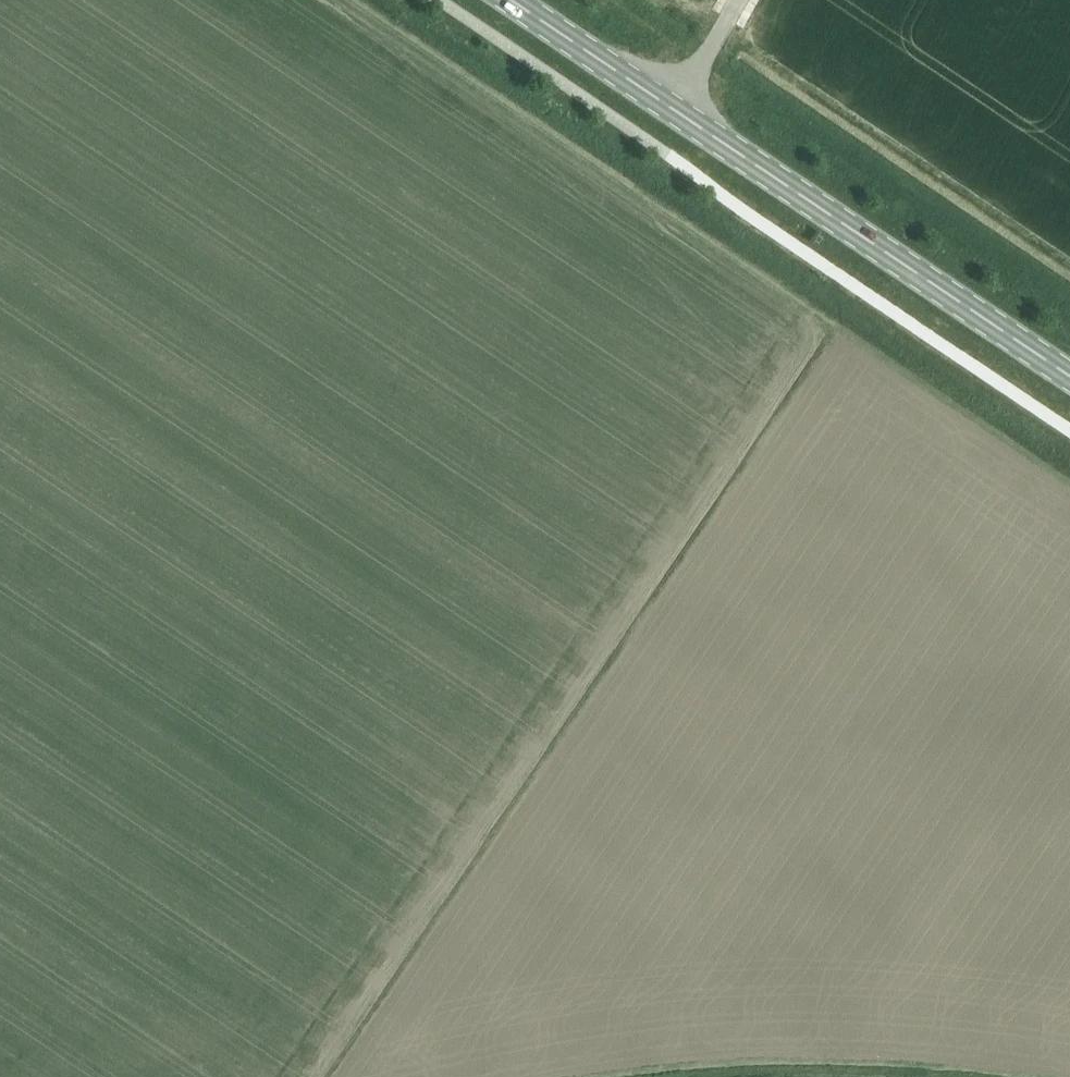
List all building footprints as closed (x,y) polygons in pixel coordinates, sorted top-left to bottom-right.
[(961,1011),(967,1000),(953,993),(947,1004),(961,1011)]
